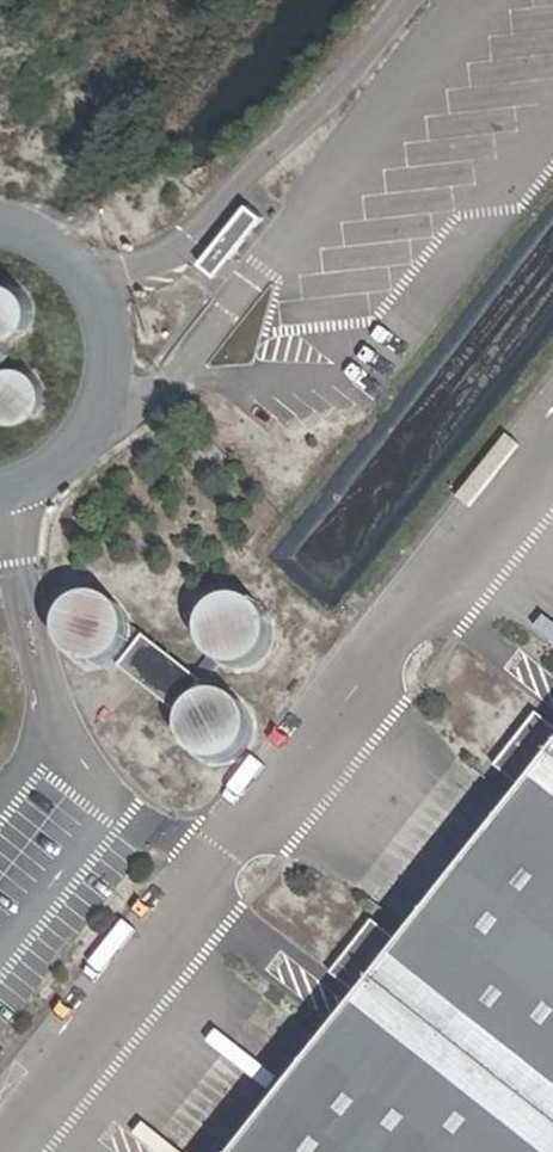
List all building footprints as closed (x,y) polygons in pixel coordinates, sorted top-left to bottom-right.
[(43,312),(43,308),(43,304),(42,300),(41,296),(39,293),(37,289),(34,286),(31,283),(28,281),(24,279),(21,277),(17,276),(13,276),(9,276),(4,276),(1,277),(0,278),(0,339),(4,340),(8,340),(13,340),(17,340),(20,339),(24,337),(28,336),(31,333),(34,330),(37,327),(39,324),(41,320),(42,316),(43,312)] [(19,353),(18,345),(0,344),(0,376),(19,353)] [(48,407),(48,400),(47,393),(44,386),(39,381),(33,376),(27,374),(19,373),(12,374),(6,376),(0,380),(0,423),(2,425),(9,429),(16,431),(23,431),(30,429),(36,425),(42,420),(46,414),(48,407)] [(120,602),(63,598),(59,656),(116,660),(120,602)] [(268,665),(270,605),(198,603),(196,663),(268,665)] [(133,641),(115,671),(182,712),(165,738),(220,772),(254,715),(133,641)] [(534,845),(501,822),(461,876),(493,901),(376,1057),(343,1035),(303,1088),(336,1113),(307,1151),(552,1151),(552,820),(534,845)]
